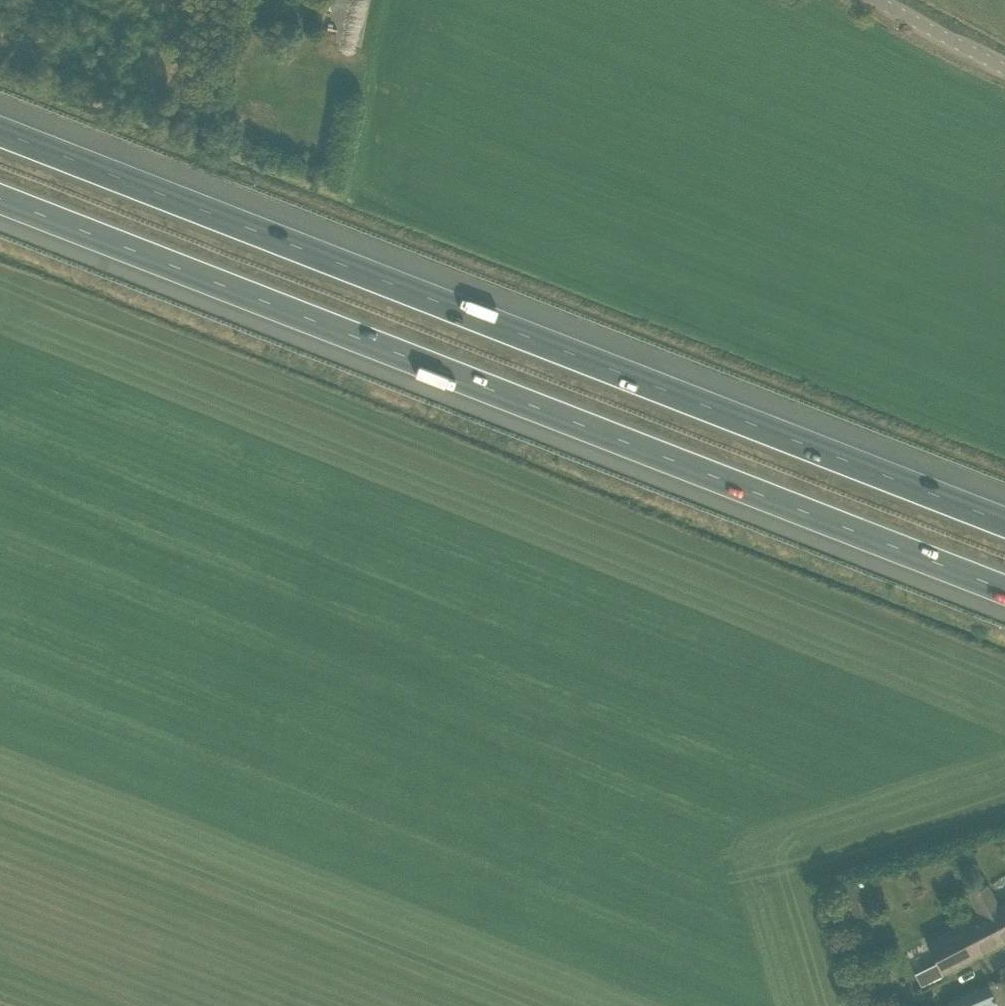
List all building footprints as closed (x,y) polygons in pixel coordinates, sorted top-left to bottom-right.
[(1004,939),(1004,901),(997,905),(986,885),(969,894),(980,914),(927,942),(942,972),(1004,939)] [(988,985),(970,993),(943,1005),(998,1005),(988,985)]
